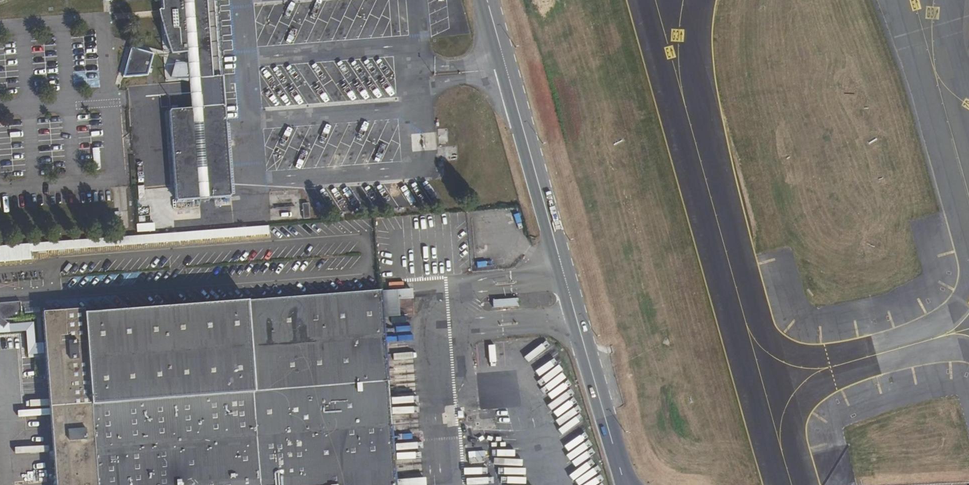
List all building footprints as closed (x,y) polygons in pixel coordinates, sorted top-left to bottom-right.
[(222,78),(216,0),(159,0),(159,2),(160,12),(160,17),(163,57),(164,62),(165,83),(189,81),(190,97),(190,109),(169,111),(169,112),(168,113),(175,209),(232,204),(226,120),(225,108),(223,108),(223,106),(201,108),(201,97),(200,97),(198,80),(222,78)] [(154,53),(132,47),(124,76),(148,74),(154,53)] [(224,95),(222,78),(198,80),(200,97),(201,97),(224,95)] [(224,95),(201,97),(201,108),(223,106),(223,108),(225,108),(224,95)] [(30,246),(0,249),(0,263),(31,261),(31,254),(30,246)] [(81,314),(45,317),(50,377),(50,381),(58,484),(395,484),(380,292),(378,292),(81,314)] [(507,299),(489,300),(489,307),(503,306),(514,305),(514,298),(507,299)] [(21,320),(20,303),(0,304),(0,328),(2,330),(7,325),(3,321),(21,320)]
